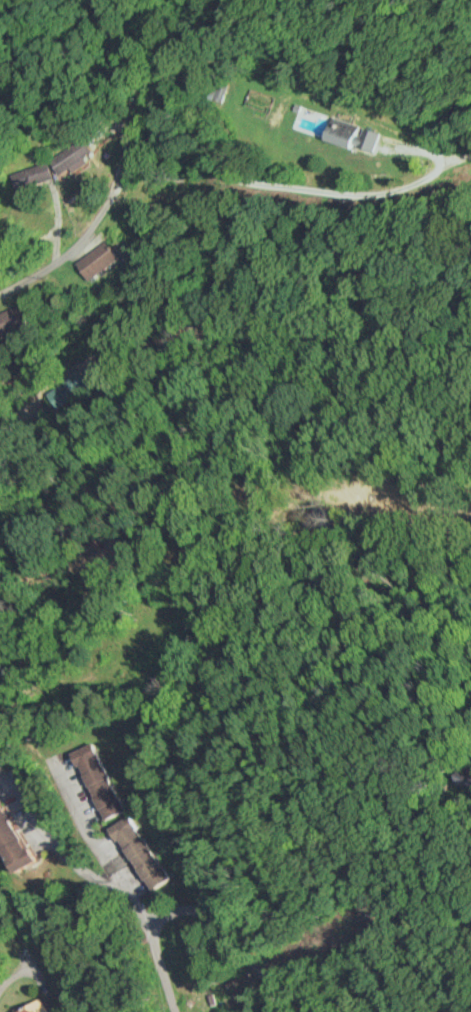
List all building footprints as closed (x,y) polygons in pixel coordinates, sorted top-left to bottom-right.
[(218,99),(224,102),(232,86),(225,83),(218,99)] [(318,139),(372,155),(379,132),(325,116),(318,139)] [(61,172),(98,155),(91,140),(54,157),(61,172)] [(11,175),(18,193),(54,179),(47,161),(11,175)] [(124,262),(112,242),(75,263),(88,284),(124,262)] [(22,331),(16,309),(0,314),(0,337),(22,331)] [(99,823),(126,811),(95,741),(68,753),(99,823)] [(32,860),(0,814),(0,861),(10,876),(32,860)] [(131,815),(109,828),(148,893),(170,880),(131,815)]
